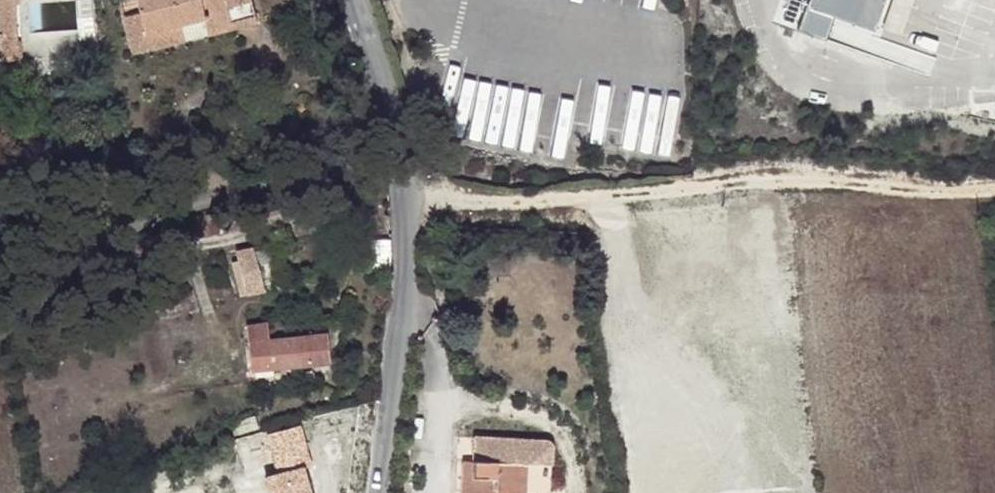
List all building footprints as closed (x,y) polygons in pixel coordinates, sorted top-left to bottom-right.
[(15,57),(12,0),(0,0),(0,57),(15,57)] [(136,19),(141,40),(179,32),(182,46),(204,41),(253,30),(246,0),(132,0),(136,19)] [(806,10),(871,35),(883,0),(809,0),(806,10)] [(136,19),(122,22),(130,59),(182,46),(179,32),(141,40),(136,19)] [(691,66),(680,63),(678,79),(689,82),(691,66)] [(457,136),(570,153),(572,138),(590,141),(595,110),(608,112),(611,89),(588,85),(587,93),(466,75),(457,136)] [(651,149),(677,152),(681,98),(655,96),(651,149)] [(248,259),(232,261),(236,287),(252,285),(248,259)] [(244,334),(250,376),(323,364),(319,334),(264,343),(261,331),(244,334)] [(342,413),(262,435),(267,455),(348,432),(342,413)] [(472,443),(461,443),(460,492),(476,492),(476,490),(472,491),(472,443)] [(472,443),(472,491),(476,490),(476,492),(520,492),(520,461),(514,461),(515,444),(472,443)] [(308,470),(296,475),(302,489),(314,485),(308,470)]
